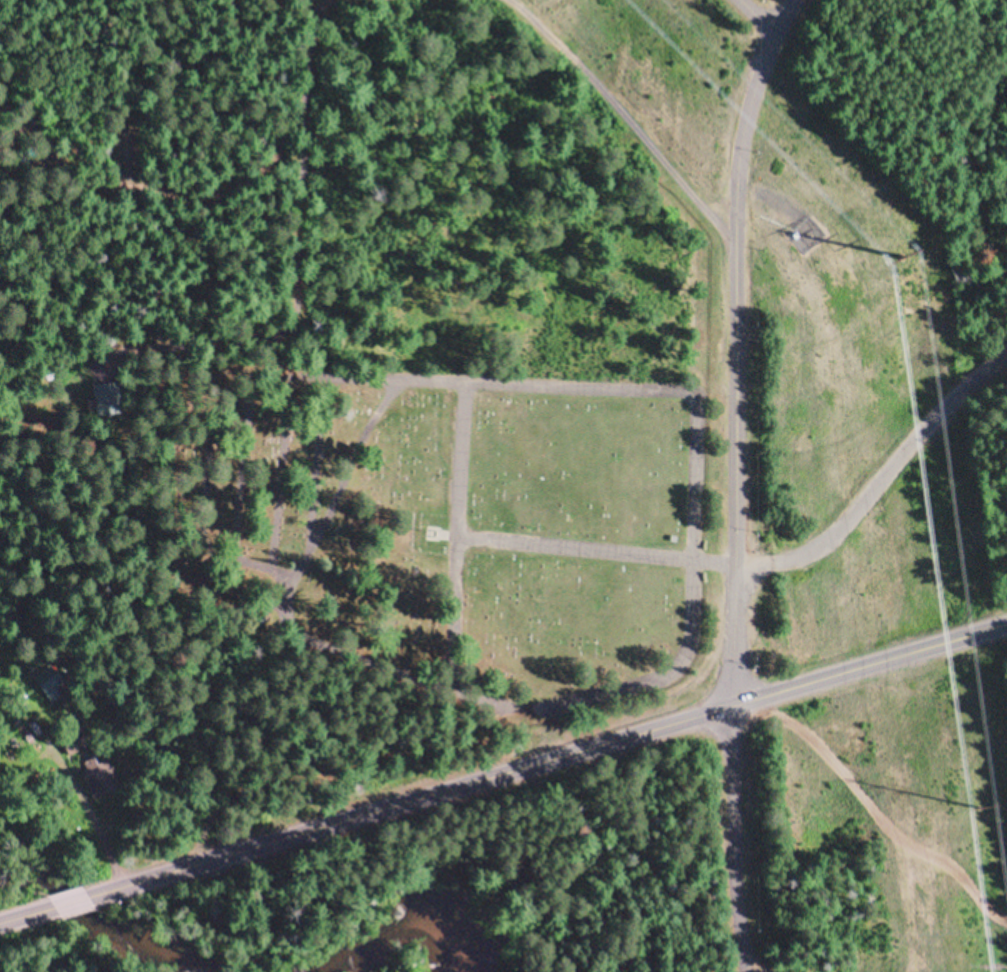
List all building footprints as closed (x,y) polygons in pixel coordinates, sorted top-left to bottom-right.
[(92,385),(93,416),(116,415),(115,385),(92,385)] [(87,793),(77,770),(85,766),(81,757),(89,753),(92,759),(105,753),(118,779),(87,793)]
